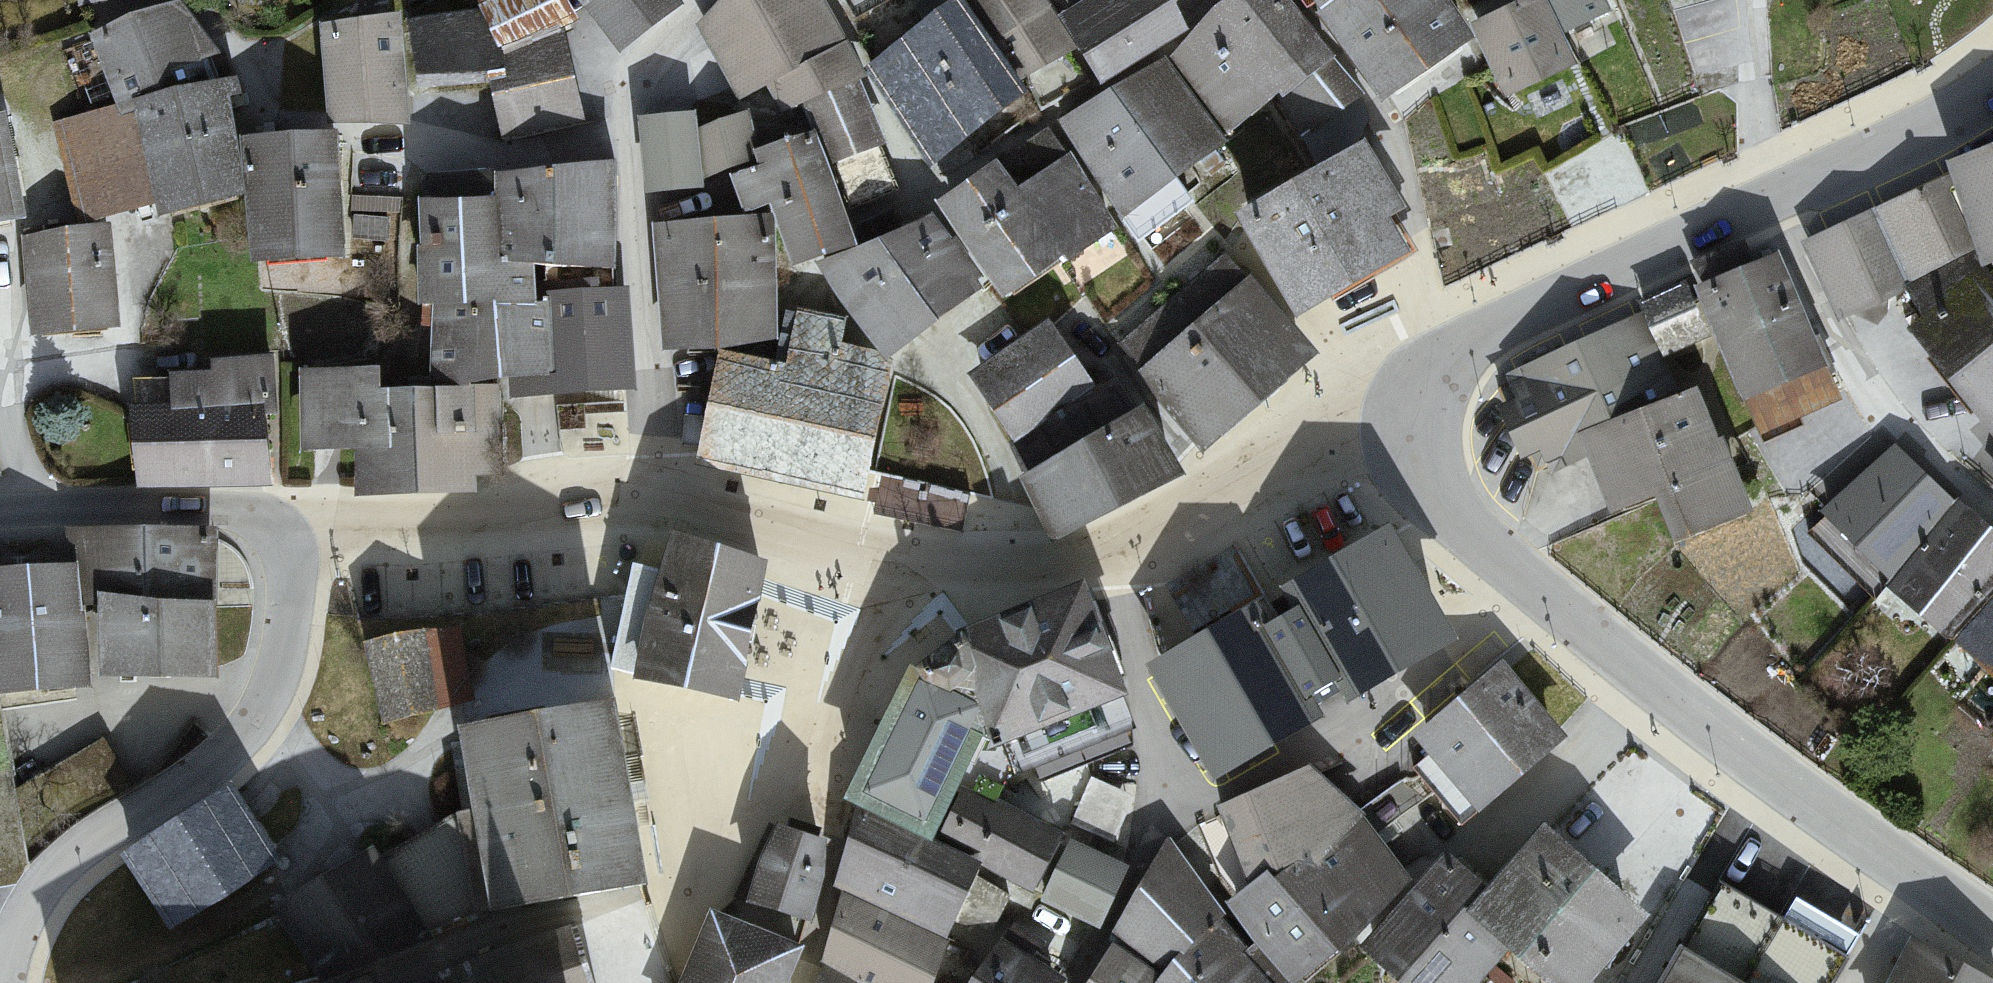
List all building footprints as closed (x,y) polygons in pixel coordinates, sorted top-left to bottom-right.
[(87,11),(149,0),(84,0),(87,11)] [(413,22),(424,92),(496,91),(503,140),(547,139),(590,122),(565,37),(583,23),(565,0),(497,0),(477,8),(413,22)] [(634,57),(680,3),(678,0),(585,0),(634,57)] [(707,29),(741,106),(781,90),(799,120),(869,91),(873,90),(866,78),(817,0),(738,0),(707,29)] [(851,16),(882,0),(842,0),(851,16)] [(969,5),(1031,87),(1083,59),(1039,0),(969,0),(969,5)] [(1066,19),(1112,89),(1202,37),(1173,0),(1100,0),(1066,19)] [(1202,37),(1174,64),(1234,144),(1348,63),(1289,0),(1244,0),(1202,37)] [(1388,95),(1475,38),(1467,23),(1451,0),(1321,0),(1388,95)] [(1475,38),(1506,96),(1578,63),(1567,41),(1549,2),(1547,0),(1513,0),(1467,23),(1475,38)] [(1549,2),(1567,41),(1611,23),(1597,0),(1554,0),(1549,2)] [(969,5),(866,78),(934,176),(1043,103),(1031,87),(969,5)] [(98,37),(122,113),(137,110),(144,113),(179,94),(229,67),(193,6),(98,37)] [(326,26),(337,125),(411,125),(405,17),(326,26)] [(1064,123),(1125,217),(1234,144),(1174,64),(1064,123)] [(234,90),(179,94),(144,113),(164,208),(179,223),(249,206),(255,262),(354,260),(348,139),(250,148),(234,90)] [(765,173),(735,177),(752,220),(778,215),(794,266),(816,258),(857,244),(838,168),(897,150),(869,91),(799,120),(768,153),(760,153),(765,173)] [(0,111),(0,226),(25,224),(4,110),(0,111)] [(122,113),(58,130),(74,227),(164,208),(144,113),(122,113)] [(755,117),(703,132),(709,181),(735,177),(765,173),(760,153),(768,153),(755,117)] [(701,118),(643,123),(653,199),(711,194),(709,181),(703,132),(701,118)] [(1049,135),(945,203),(1017,300),(1128,230),(1049,135)] [(1361,136),(1237,206),(1293,304),(1405,241),(1382,201),(1394,194),(1361,136)] [(1955,166),(1992,266),(1992,153),(1955,166)] [(501,176),(504,201),(517,268),(544,272),(625,271),(623,172),(569,176),(501,176)] [(1930,189),(1815,247),(1849,326),(1962,257),(1930,189)] [(504,201),(428,204),(439,392),(563,385),(557,311),(541,308),(544,272),(517,268),(504,201)] [(752,220),(649,232),(666,355),(785,342),(778,215),(752,220)] [(993,289),(939,217),(857,244),(816,258),(849,315),(900,365),(993,289)] [(115,235),(21,239),(35,340),(125,333),(115,235)] [(1121,341),(1202,440),(1308,345),(1223,249),(1121,341)] [(1774,262),(1699,287),(1755,424),(1839,400),(1774,262)] [(1908,335),(1992,439),(1992,266),(1908,335)] [(561,295),(557,311),(563,385),(563,403),(637,397),(634,294),(561,295)] [(849,315),(800,312),(791,368),(727,353),(702,460),(877,501),(900,365),(849,315)] [(1046,318),(970,370),(1013,433),(1089,381),(1046,318)] [(1632,323),(1494,388),(1548,479),(1594,465),(1616,520),(1666,506),(1693,551),(1760,517),(1704,397),(1686,402),(1632,323)] [(144,496),(275,490),(272,418),(280,412),(276,360),(216,364),(216,373),(171,375),(176,411),(136,412),(144,496)] [(1117,371),(1011,439),(1052,526),(1172,463),(1117,371)] [(390,372),(302,375),(306,456),(361,459),(360,507),(481,498),(481,391),(439,392),(394,394),(390,372)] [(1903,463),(1845,548),(1951,648),(1958,641),(1990,605),(1992,603),(1992,533),(1903,463)] [(894,480),(892,511),(965,514),(966,483),(894,480)] [(67,527),(69,558),(85,558),(87,610),(100,609),(103,675),(219,670),(212,521),(67,527)] [(1240,789),(1469,640),(1409,534),(1161,676),(1240,789)] [(755,706),(781,565),(681,538),(647,675),(755,706)] [(0,561),(0,687),(90,683),(87,610),(85,558),(69,558),(0,561)] [(1145,698),(1102,585),(981,635),(1021,748),(1145,698)] [(1958,641),(1992,676),(1992,603),(1990,605),(1958,641)] [(380,720),(444,712),(438,668),(471,664),(466,624),(370,635),(380,720)] [(1494,817),(1570,741),(1509,671),(1419,743),(1494,817)] [(941,683),(888,796),(947,823),(1000,711),(941,683)] [(640,705),(460,737),(502,919),(673,892),(640,705)] [(1226,812),(1262,886),(1235,911),(1297,982),(1317,982),(1353,964),(1417,885),(1327,772),(1226,812)] [(288,868),(243,789),(125,857),(170,935),(288,868)] [(1109,935),(1135,872),(988,795),(958,848),(998,871),(1109,935)] [(860,808),(833,886),(843,890),(948,938),(981,863),(860,808)] [(834,840),(774,821),(747,903),(812,921),(834,840)] [(453,823),(390,847),(403,880),(430,870),(436,887),(473,873),(453,823)] [(1659,924),(1554,832),(1495,887),(1455,861),(1367,962),(1393,982),(1489,982),(1514,953),(1560,982),(1607,982),(1659,924)] [(353,941),(375,977),(437,941),(381,846),(274,909),(309,967),(353,941)] [(1113,942),(1124,950),(1102,982),(1283,982),(1167,855),(1113,942)] [(821,961),(860,982),(933,982),(948,938),(843,890),(821,961)] [(721,913),(693,982),(801,982),(814,949),(721,913)] [(1081,982),(1011,935),(978,982),(1081,982)] [(1890,982),(1979,982),(1908,943),(1890,982)] [(1694,958),(1681,982),(1736,982),(1694,958)]
